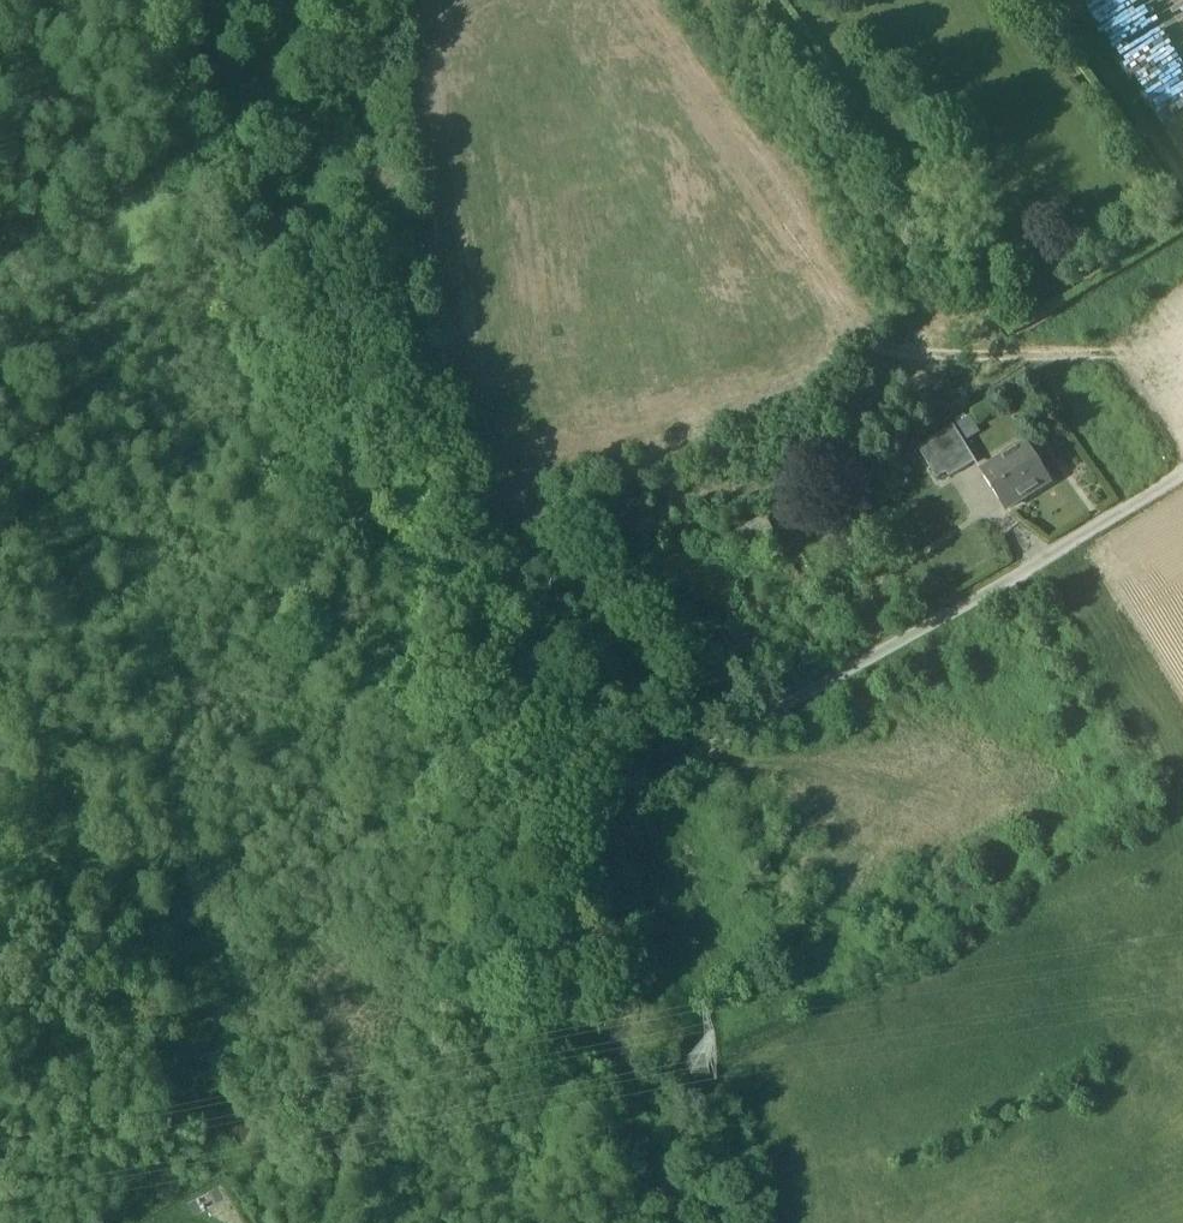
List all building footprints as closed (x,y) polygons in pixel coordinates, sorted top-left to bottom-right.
[(977,463),(955,427),(928,444),(947,475),(950,479),(977,463)] [(947,475),(928,444),(919,450),(938,480),(947,475)] [(1029,444),(982,474),(1006,511),(1052,482),(1029,444)]
